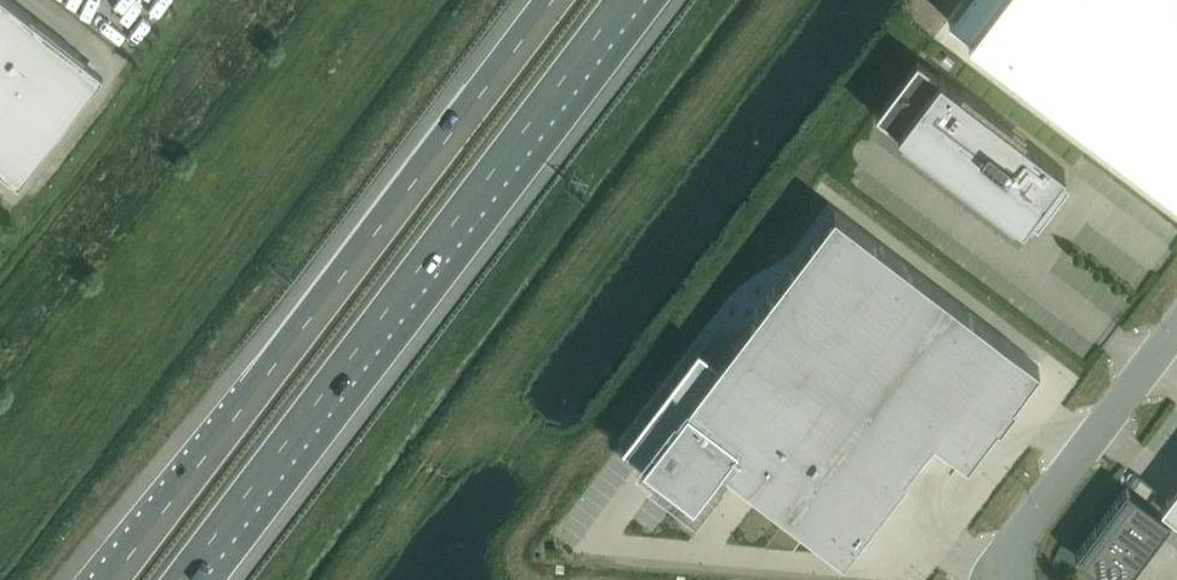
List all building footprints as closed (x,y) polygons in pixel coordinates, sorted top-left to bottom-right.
[(17,179),(102,69),(14,0),(0,0),(0,166),(17,179)] [(989,9),(1138,132),(1176,75),(1176,0),(995,0),(989,9)] [(1061,182),(1055,178),(1063,167),(938,72),(938,73),(921,60),(880,114),(896,127),(896,128),(1021,223),(1029,212),(1035,217),(1061,182)] [(697,342),(620,442),(692,497),(719,461),(841,554),(905,471),(902,469),(931,431),(976,372),(1011,398),(1038,362),(834,207),(737,333),(718,358),(697,343),(697,342)] [(1176,519),(1176,482),(1159,505),(1176,519)] [(1073,553),(1109,579),(1122,579),(1169,518),(1125,485),(1073,553)]
